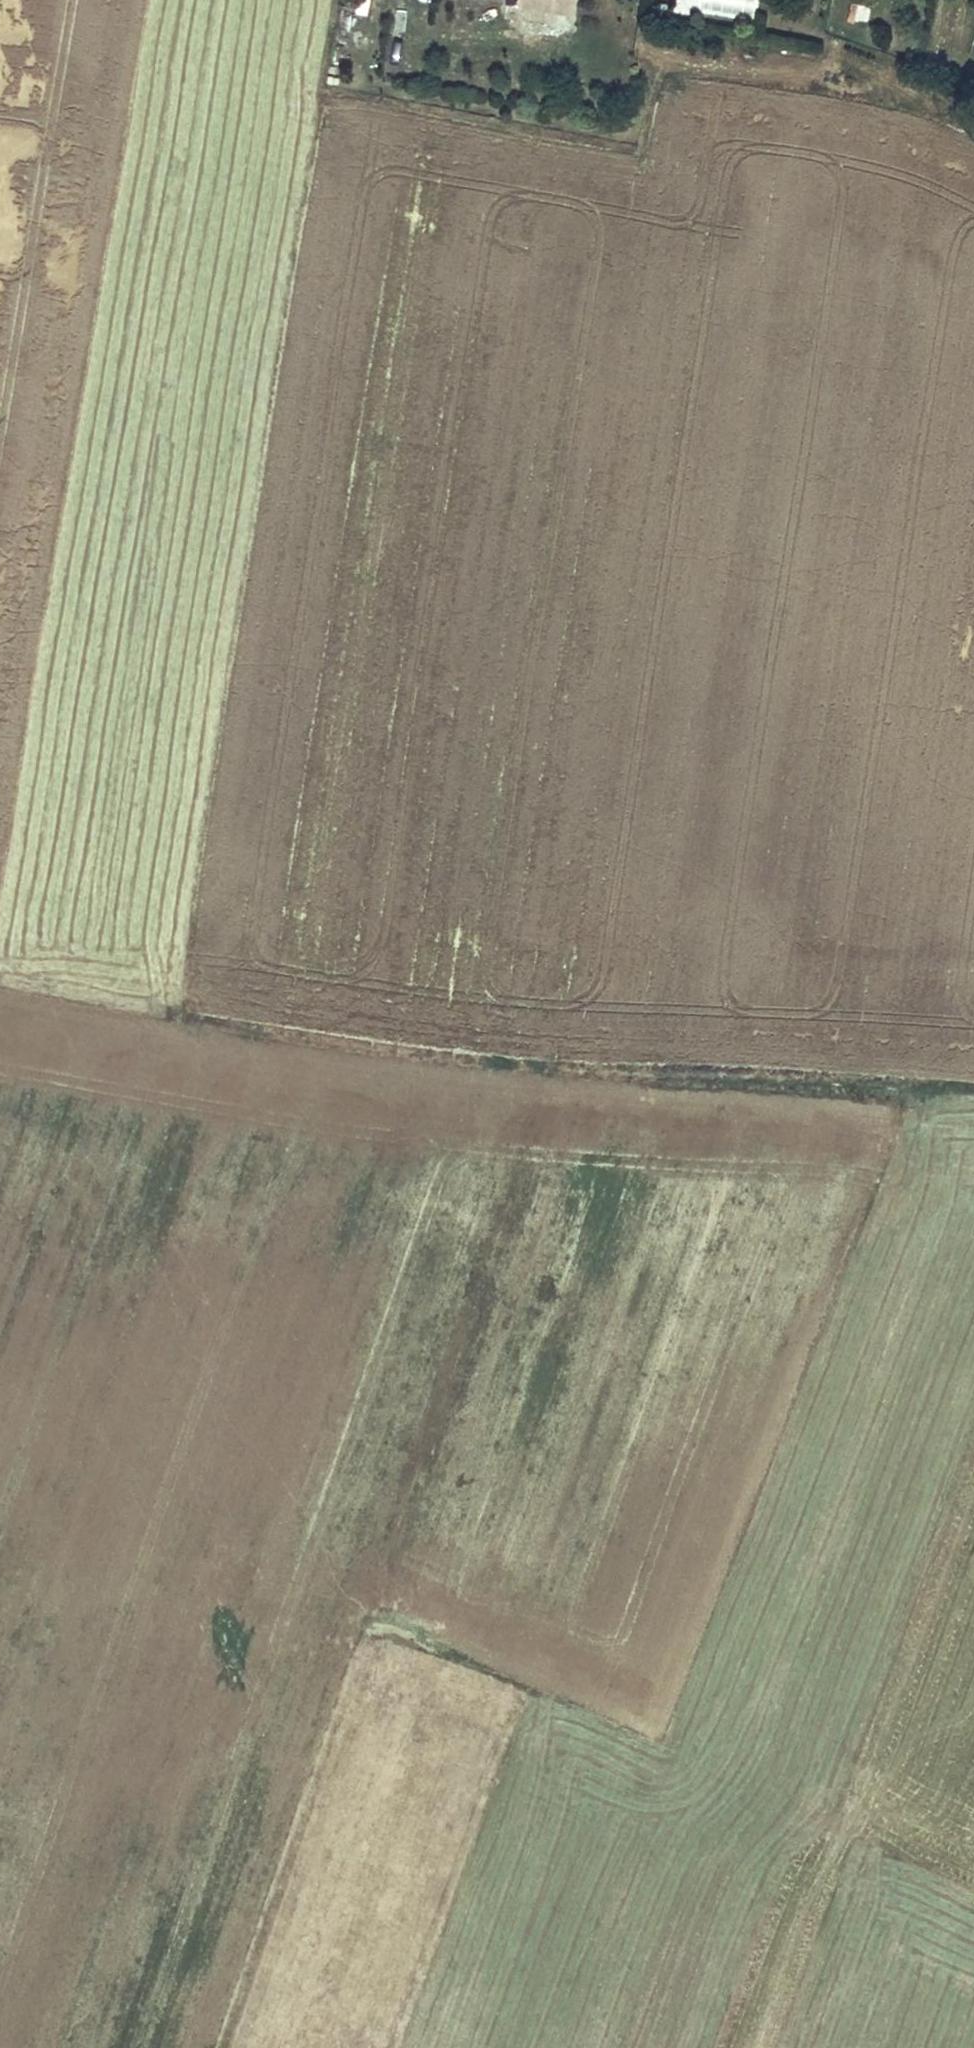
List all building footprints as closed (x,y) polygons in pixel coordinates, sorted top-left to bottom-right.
[(350,13),(362,14),(364,0),(351,0),(350,13)] [(455,17),(493,22),(497,0),(457,0),(455,17)]
